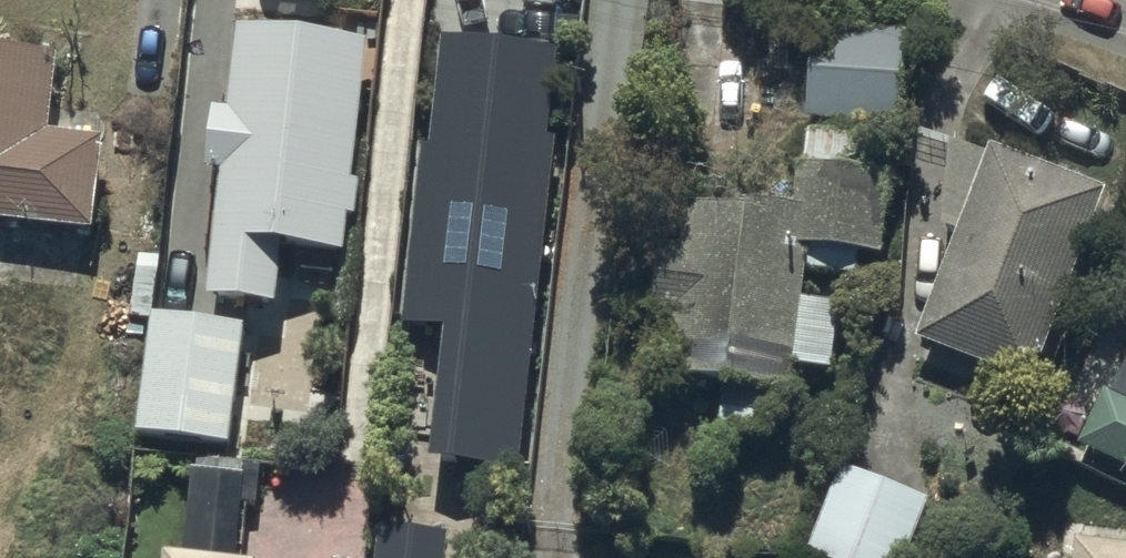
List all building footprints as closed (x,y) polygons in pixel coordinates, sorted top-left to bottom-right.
[(374,35),(241,22),(232,109),(221,108),(216,156),(229,158),(216,291),(279,297),(285,238),(353,245),(374,35)] [(911,25),(818,22),(814,117),(907,121),(911,25)] [(563,38),(450,26),(438,144),(425,143),(407,319),(450,323),(437,454),(520,462),(563,38)] [(0,42),(0,216),(99,228),(111,132),(56,125),(65,50),(0,42)] [(1035,377),(1111,187),(997,142),(921,332),(1035,377)] [(798,199),(693,188),(688,241),(666,239),(659,305),(680,307),(673,371),(797,384),(813,239),(884,247),(893,168),(802,158),(798,199)] [(251,320),(154,310),(142,423),(239,434),(251,320)] [(1107,385),(1082,435),(1125,457),(1125,395),(1107,385)] [(845,461),(809,550),(828,557),(909,557),(934,496),(845,461)] [(380,518),(375,557),(451,557),(455,527),(380,518)] [(1077,532),(1074,557),(1125,557),(1125,537),(1077,532)]
